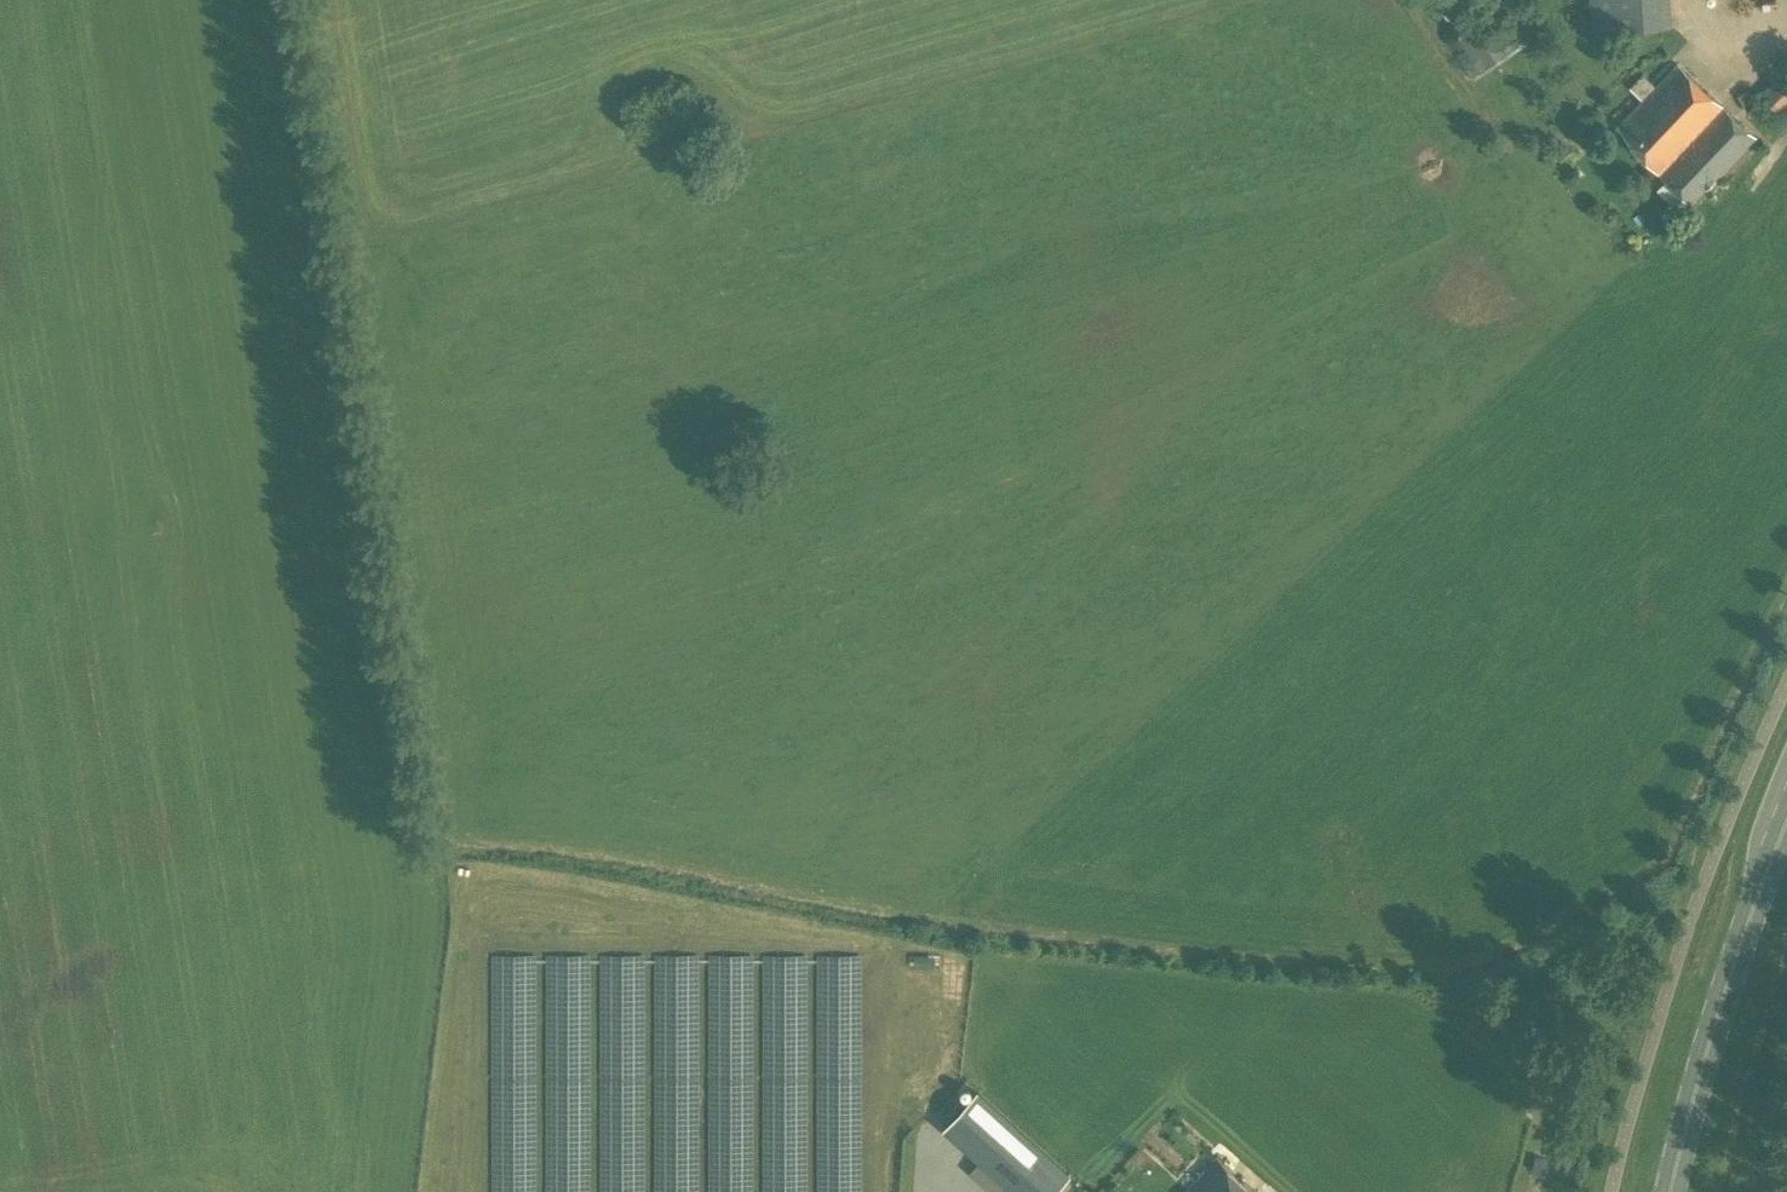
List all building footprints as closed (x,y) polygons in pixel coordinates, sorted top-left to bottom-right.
[(1671,22),(1669,0),(1592,0),(1595,28),(1671,22)] [(1474,78),(1522,45),(1506,21),(1458,55),(1474,78)] [(1679,64),(1657,87),(1642,73),(1628,88),(1643,101),(1619,126),(1662,172),(1669,165),(1666,161),(1721,104),(1679,64)] [(1786,116),(1786,67),(1786,66),(1760,94),(1785,117),(1786,116)] [(1662,172),(1693,201),(1755,137),(1721,104),(1666,161),(1669,165),(1662,172)] [(972,1170),(996,1191),(1057,1191),(1075,1173),(983,1088),(948,1126),(983,1158),(972,1170)] [(1218,1157),(1186,1191),(1257,1191),(1218,1157)]
